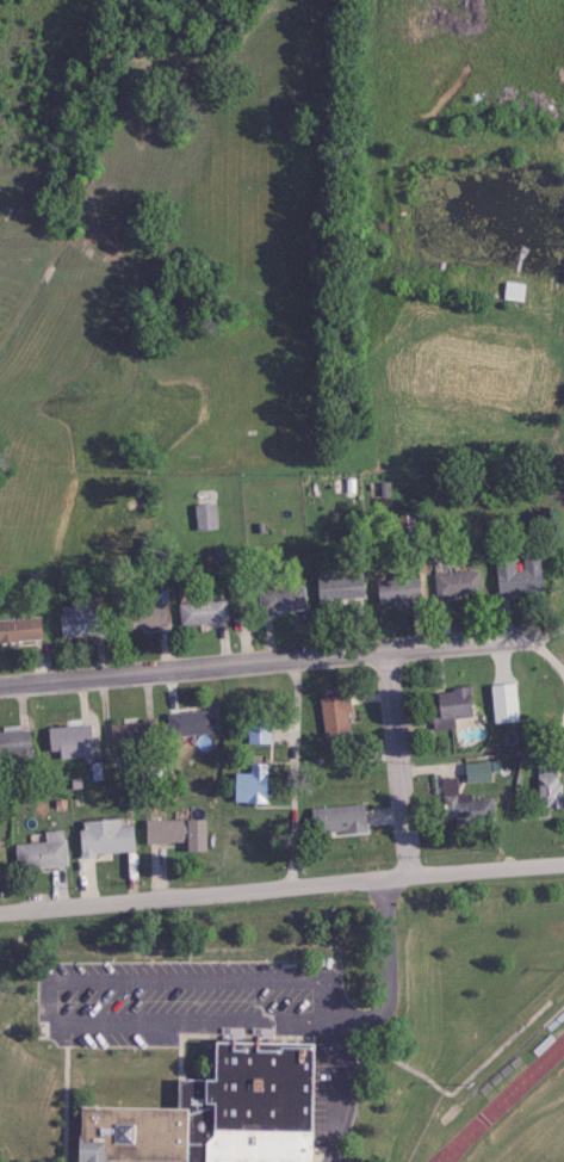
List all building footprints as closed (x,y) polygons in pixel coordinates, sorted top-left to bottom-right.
[(196,529),(216,526),(213,501),(192,504),(196,529)] [(494,560),(497,594),(542,590),(538,555),(521,557),(523,568),(515,569),(514,558),(494,560)] [(436,600),(482,593),(478,568),(433,574),(436,600)] [(316,598),(362,597),(361,574),(316,575),(316,598)] [(376,578),(377,602),(419,601),(418,577),(376,578)] [(259,612),(305,610),(304,587),(257,589),(259,612)] [(225,598),(177,603),(179,625),(228,620),(225,598)] [(60,603),(62,636),(105,634),(104,610),(93,610),(92,601),(60,603)] [(121,629),(165,627),(164,603),(120,604),(121,629)] [(42,639),(41,617),(0,618),(0,641),(42,639)] [(488,685),(494,724),(519,720),(513,681),(488,685)] [(454,727),(454,717),(470,716),(468,688),(436,689),(438,716),(432,717),(433,728),(454,727)] [(319,696),(322,735),(350,732),(347,693),(319,696)] [(166,714),(169,737),(216,730),(213,707),(166,714)] [(270,742),(269,717),(246,717),(247,743),(270,742)] [(47,725),(47,749),(59,749),(59,756),(90,756),(90,725),(47,725)] [(29,753),(28,730),(0,731),(0,755),(29,753)] [(499,771),(498,760),(463,761),(464,781),(491,780),(491,771),(499,771)] [(265,802),(266,763),(248,762),(247,772),(231,772),(230,801),(265,802)] [(561,782),(556,782),(555,767),(535,767),(537,808),(562,808),(561,782)] [(492,797),(469,798),(469,792),(456,792),(455,775),(442,776),(443,821),(493,818),(492,797)] [(309,806),(310,833),(364,831),(363,804),(309,806)] [(79,854),(133,852),(132,824),(120,825),(120,818),(78,819),(79,854)] [(204,849),(203,818),(143,819),(144,843),(184,842),(184,850),(204,849)] [(14,844),(16,870),(67,864),(63,829),(44,831),(44,841),(14,844)] [(137,875),(138,851),(126,851),(125,874),(137,875)] [(315,1036),(311,1161),(71,1161),(72,1102),(171,1105),(171,1076),(194,1077),(196,1033),(315,1036)]
